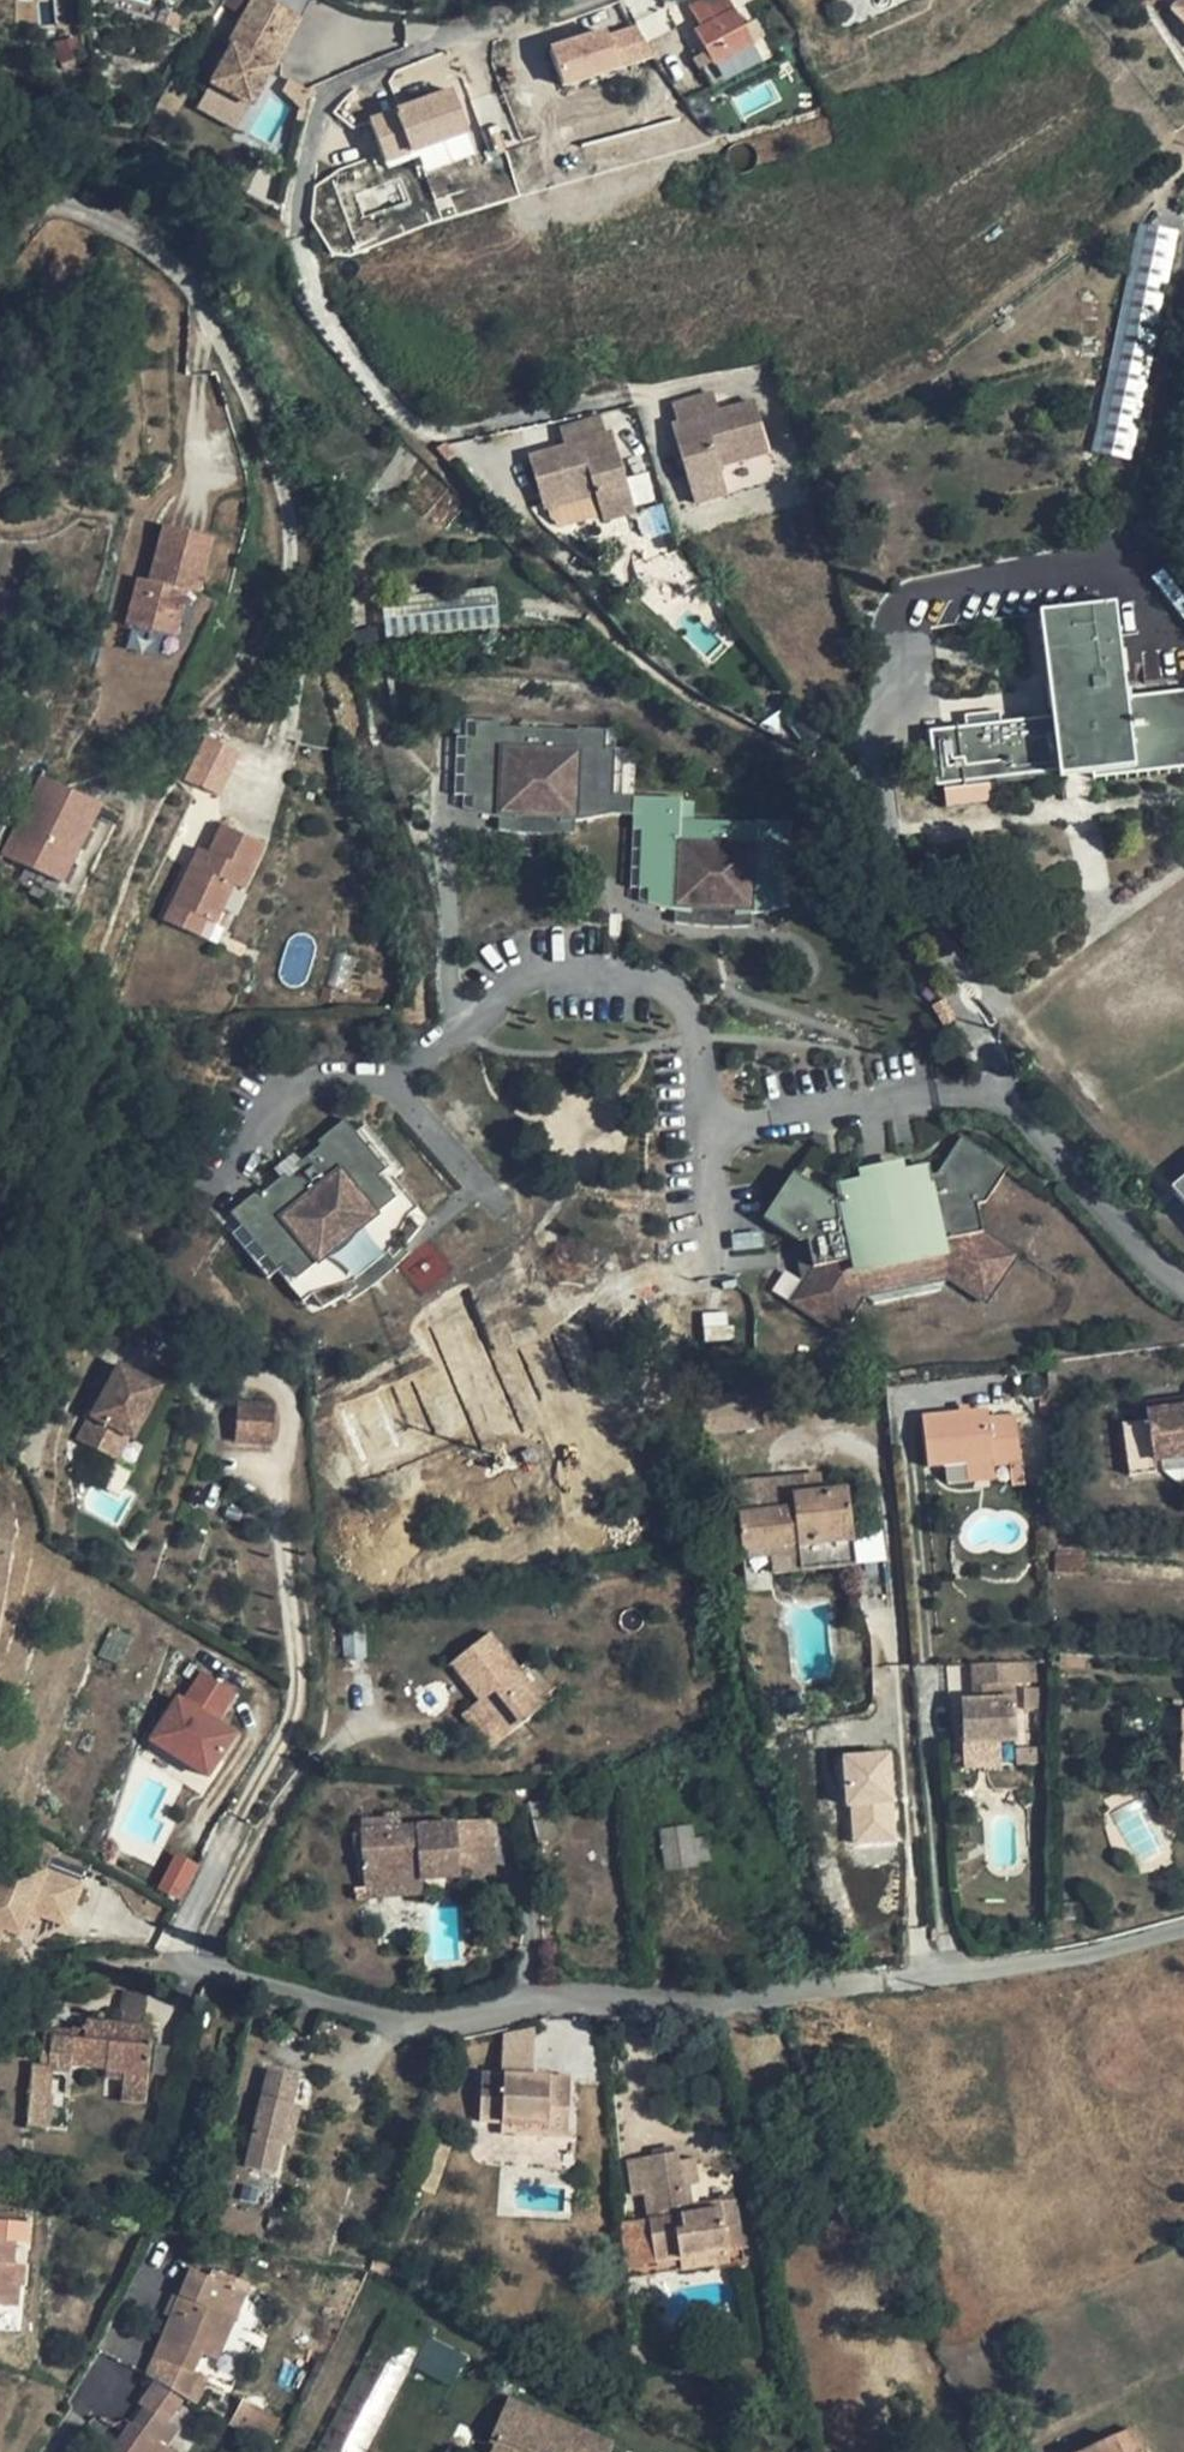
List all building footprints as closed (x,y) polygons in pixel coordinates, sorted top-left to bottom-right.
[(731,0),(703,0),(690,7),(701,27),(694,30),(718,76),(760,54),(731,0)] [(1173,9),(1183,21),(1183,0),(1173,9)] [(281,20),(260,7),(230,60),(233,62),(211,99),(251,122),(274,81),(269,78),(285,50),(269,40),(281,20)] [(550,45),(563,86),(651,58),(638,17),(550,45)] [(302,32),(281,20),(269,40),(285,50),(269,78),(274,81),(302,32)] [(369,113),(386,166),(419,155),(424,170),(479,153),(458,85),(369,113)] [(1177,230),(1143,224),(1095,454),(1107,456),(1130,461),(1177,230)] [(612,441),(608,423),(566,433),(570,452),(533,460),(545,510),(597,499),(603,526),(636,518),(618,440),(612,441)] [(731,442),(726,423),(684,435),(689,453),(686,454),(708,532),(738,523),(730,496),(781,481),(767,431),(731,442)] [(211,533),(163,521),(149,577),(138,574),(126,620),(174,632),(186,586),(197,589),(211,533)] [(1117,604),(1042,614),(1055,719),(931,732),(938,787),(1094,770),(1096,780),(1183,770),(1183,692),(1128,698),(1117,604)] [(508,806),(550,808),(550,814),(570,814),(579,813),(588,811),(600,807),(600,787),(607,787),(608,740),(598,739),(600,718),(572,717),(571,720),(495,717),(495,713),(472,712),(471,731),(461,731),(460,788),(468,788),(468,805),(473,808),(481,810),(494,812),(508,813),(508,806)] [(472,712),(461,712),(461,731),(471,731),(472,712)] [(610,718),(600,718),(598,739),(608,740),(610,718)] [(461,731),(452,731),(450,788),(460,788),(461,731)] [(241,749),(208,734),(188,778),(221,793),(241,749)] [(629,741),(608,740),(607,787),(600,787),(600,807),(608,805),(628,807),(629,787),(629,741)] [(34,774),(5,859),(70,881),(99,796),(34,774)] [(645,882),(644,897),(655,900),(669,904),(683,904),(683,898),(732,899),(732,905),(745,906),(757,905),(772,901),(772,879),(783,879),(784,832),(773,832),(775,810),(747,810),(747,811),(671,810),(672,788),(629,787),(628,807),(638,806),(636,881),(645,882)] [(468,788),(460,788),(459,802),(468,805),(468,788)] [(494,812),(494,823),(506,826),(517,828),(524,828),(535,828),(544,828),(553,828),(562,827),(570,826),(570,814),(550,814),(550,808),(508,806),(508,813),(494,812)] [(638,806),(628,807),(625,881),(636,881),(638,806)] [(785,810),(775,810),(773,832),(784,832),(785,810)] [(261,840),(220,821),(207,848),(199,864),(190,860),(171,900),(203,915),(212,919),(230,880),(240,884),(261,840)] [(793,832),(784,832),(783,879),(792,879),(793,832)] [(197,843),(190,860),(199,864),(207,848),(197,843)] [(783,879),(772,879),(772,901),(782,897),(783,879)] [(645,882),(636,881),(634,894),(644,897),(645,882)] [(732,899),(683,898),(683,904),(669,904),(669,915),(676,917),(685,919),(709,920),(718,920),(727,920),(741,918),(745,918),(745,906),(732,905),(732,899)] [(196,931),(203,915),(171,900),(163,917),(196,931)] [(260,1196),(233,1219),(245,1235),(280,1277),(305,1308),(313,1300),(326,1312),(346,1301),(360,1292),(354,1284),(387,1256),(393,1264),(404,1250),(415,1236),(419,1231),(409,1218),(418,1211),(387,1172),(357,1136),(346,1122),(319,1145),(323,1149),(301,1166),(284,1182),(263,1200),(260,1196)] [(366,1128),(357,1136),(387,1172),(396,1164),(366,1128)] [(866,1299),(868,1299),(947,1290),(950,1290),(986,1320),(1026,1269),(989,1239),(987,1215),(995,1214),(1021,1180),(978,1144),(950,1181),(939,1182),(939,1176),(917,1178),(916,1169),(874,1173),(875,1183),(852,1185),(854,1192),(843,1193),(808,1163),(773,1208),(798,1230),(804,1276),(788,1296),(837,1337),(866,1299)] [(915,1154),(873,1158),(874,1173),(916,1169),(915,1154)] [(297,1160),(279,1176),(284,1182),(301,1166),(297,1160)] [(1173,1189),(1183,1202),(1183,1180),(1173,1189)] [(426,1220),(418,1211),(409,1218),(419,1231),(426,1220)] [(280,1277),(245,1235),(235,1242),(272,1285),(280,1277)] [(387,1256),(354,1284),(360,1292),(346,1301),(354,1310),(358,1308),(364,1304),(371,1299),(376,1295),(380,1292),(384,1288),(391,1282),(396,1278),(401,1273),(405,1268),(408,1264),(410,1262),(411,1259),(404,1250),(393,1264),(387,1256)] [(947,1290),(868,1299),(875,1305),(942,1297),(947,1290)] [(313,1300),(305,1308),(313,1318),(326,1312),(313,1300)] [(172,1385),(130,1362),(88,1436),(126,1456),(139,1434),(142,1436),(172,1385)] [(1147,1404),(1148,1412),(1183,1407),(1183,1399),(1147,1404)] [(286,1406),(249,1402),(246,1442),(283,1446),(286,1406)] [(1148,1412),(1149,1419),(1123,1422),(1130,1475),(1156,1471),(1154,1459),(1183,1456),(1183,1407),(1148,1412)] [(991,1417),(990,1409),(923,1416),(929,1468),(972,1464),(994,1461),(995,1468),(1023,1465),(1017,1416),(991,1417)] [(1154,1459),(1156,1471),(1183,1468),(1183,1456),(1154,1459)] [(995,1468),(994,1461),(972,1464),(974,1482),(996,1480),(995,1468)] [(792,1478),(794,1496),(825,1492),(823,1475),(792,1478)] [(794,1496),(792,1478),(736,1484),(739,1515),(796,1509),(794,1496)] [(858,1565),(851,1489),(825,1492),(794,1496),(796,1509),(739,1515),(743,1551),(771,1549),(800,1546),(803,1571),(858,1565)] [(800,1546),(771,1549),(773,1559),(774,1574),(803,1571),(800,1546)] [(773,1559),(771,1549),(743,1551),(744,1562),(773,1559)] [(549,1706),(494,1634),(454,1664),(483,1701),(510,1736),(549,1706)] [(1038,1682),(1037,1662),(973,1665),(974,1685),(994,1684),(1038,1682)] [(157,1747),(214,1781),(239,1738),(224,1729),(242,1698),(209,1678),(190,1709),(182,1704),(157,1747)] [(993,1699),(994,1684),(974,1685),(974,1700),(993,1699)] [(1019,1741),(1017,1698),(993,1699),(974,1700),(963,1701),(964,1744),(997,1742),(1019,1741)] [(510,1736),(483,1701),(470,1711),(464,1715),(491,1750),(497,1745),(510,1736)] [(997,1742),(964,1744),(965,1758),(997,1757),(997,1742)] [(848,1844),(897,1843),(894,1749),(845,1751),(848,1844)] [(402,1828),(401,1814),(388,1815),(388,1818),(389,1829),(402,1828)] [(406,1876),(422,1875),(430,1858),(462,1853),(460,1825),(402,1828),(389,1829),(388,1818),(363,1820),(366,1881),(406,1879),(406,1876)] [(460,1825),(462,1853),(496,1849),(495,1823),(460,1825)] [(692,1824),(660,1827),(664,1869),(696,1866),(692,1824)] [(496,1849),(462,1853),(463,1877),(498,1875),(496,1849)] [(176,1851),(156,1888),(180,1901),(199,1864),(176,1851)] [(463,1877),(462,1853),(430,1858),(422,1875),(422,1881),(463,1879),(463,1877)] [(0,1883),(0,1926),(11,1930),(27,1936),(32,1923),(36,1912),(47,1916),(73,1925),(87,1884),(10,1856),(0,1883)] [(36,1912),(32,1923),(43,1927),(47,1916),(36,1912)] [(0,1926),(0,1940),(7,1943),(11,1930),(0,1926)] [(147,1998),(123,1995),(119,2023),(144,2026),(147,1998)] [(119,2023),(87,2020),(87,2026),(74,2024),(72,2038),(52,2036),(51,2055),(42,2054),(40,2066),(50,2067),(50,2070),(71,2072),(72,2064),(107,2068),(107,2071),(125,2074),(150,2077),(155,2028),(144,2026),(119,2023)] [(40,2066),(34,2065),(28,2126),(52,2129),(55,2097),(48,2097),(50,2070),(50,2067),(40,2066)] [(300,2077),(270,2070),(246,2166),(276,2174),(283,2144),(293,2104),(300,2077)] [(106,2080),(125,2081),(125,2074),(107,2071),(106,2080)] [(572,2078),(483,2072),(482,2119),(503,2121),(551,2124),(550,2136),(570,2137),(572,2078)] [(125,2074),(125,2081),(123,2101),(147,2104),(150,2077),(125,2074)] [(303,2106),(293,2104),(283,2144),(294,2146),(303,2106)] [(551,2124),(503,2121),(503,2133),(550,2136),(551,2124)] [(681,2162),(679,2151),(647,2157),(653,2194),(648,2195),(651,2222),(656,2261),(656,2263),(729,2252),(746,2249),(738,2206),(723,2209),(696,2213),(689,2214),(684,2186),(681,2162)] [(653,2194),(647,2157),(627,2160),(632,2197),(648,2195),(653,2194)] [(681,2162),(684,2186),(691,2185),(701,2183),(697,2159),(681,2162)] [(696,2213),(691,2185),(684,2186),(689,2214),(696,2213)] [(0,2222),(0,2305),(18,2307),(19,2285),(12,2285),(14,2265),(16,2243),(29,2243),(30,2224),(0,2222)] [(656,2261),(651,2222),(623,2225),(627,2266),(656,2261)] [(28,2266),(14,2265),(12,2285),(19,2285),(27,2286),(28,2266)] [(147,2375),(156,2381),(197,2406),(209,2378),(195,2372),(203,2354),(219,2360),(249,2292),(193,2270),(181,2296),(172,2317),(147,2375)] [(181,2296),(174,2292),(166,2314),(172,2317),(181,2296)] [(387,2318),(317,2451),(367,2451),(425,2339),(387,2318)] [(184,2401),(156,2381),(141,2404),(143,2406),(168,2423),(184,2401)] [(280,2422),(243,2400),(229,2424),(254,2439),(260,2429),(271,2436),(280,2422)] [(509,2400),(490,2443),(495,2445),(492,2451),(611,2451),(614,2445),(509,2400)] [(168,2423),(143,2406),(132,2422),(169,2448),(180,2432),(168,2423)] [(132,2422),(111,2451),(175,2451),(169,2448),(132,2422)] [(1133,2429),(1086,2451),(1144,2451),(1133,2429)]
